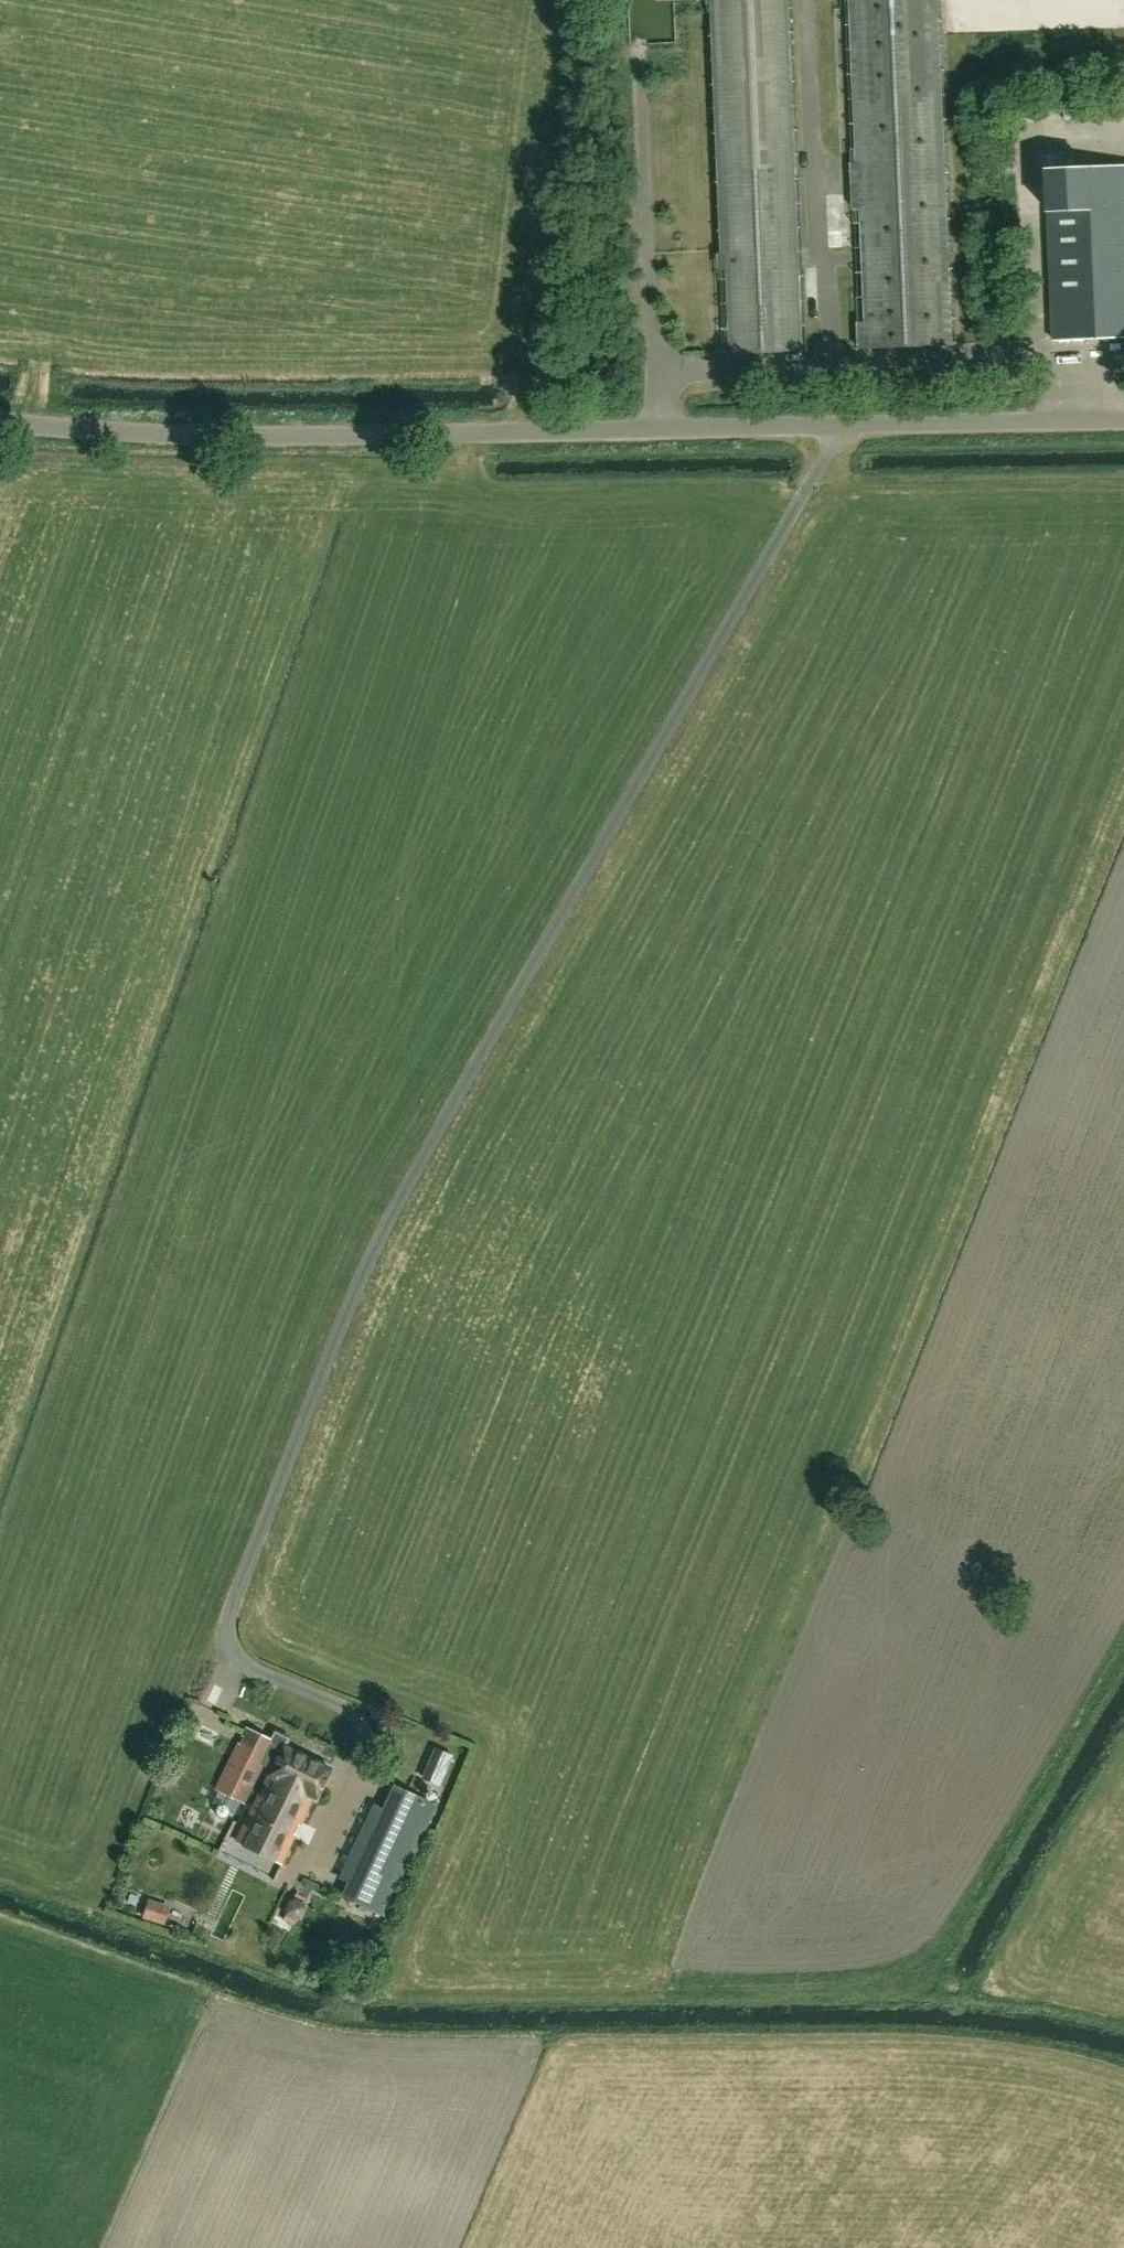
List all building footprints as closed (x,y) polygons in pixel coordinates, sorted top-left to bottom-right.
[(725,354),(809,350),(793,0),(709,0),(725,354)] [(859,348),(955,344),(941,0),(845,0),(859,348)] [(1046,167),(1054,341),(1123,337),(1123,163),(1046,167)] [(247,1729),(218,1789),(212,1802),(219,1805),(217,1809),(217,1814),(221,1817),(226,1817),(230,1810),(238,1814),(244,1801),(262,1764),(271,1768),(236,1842),(282,1864),(313,1797),(317,1798),(331,1769),(247,1729)] [(342,1879),(391,1902),(426,1830),(377,1806),(342,1879)] [(158,1927),(162,1908),(139,1903),(136,1922),(158,1927)]
